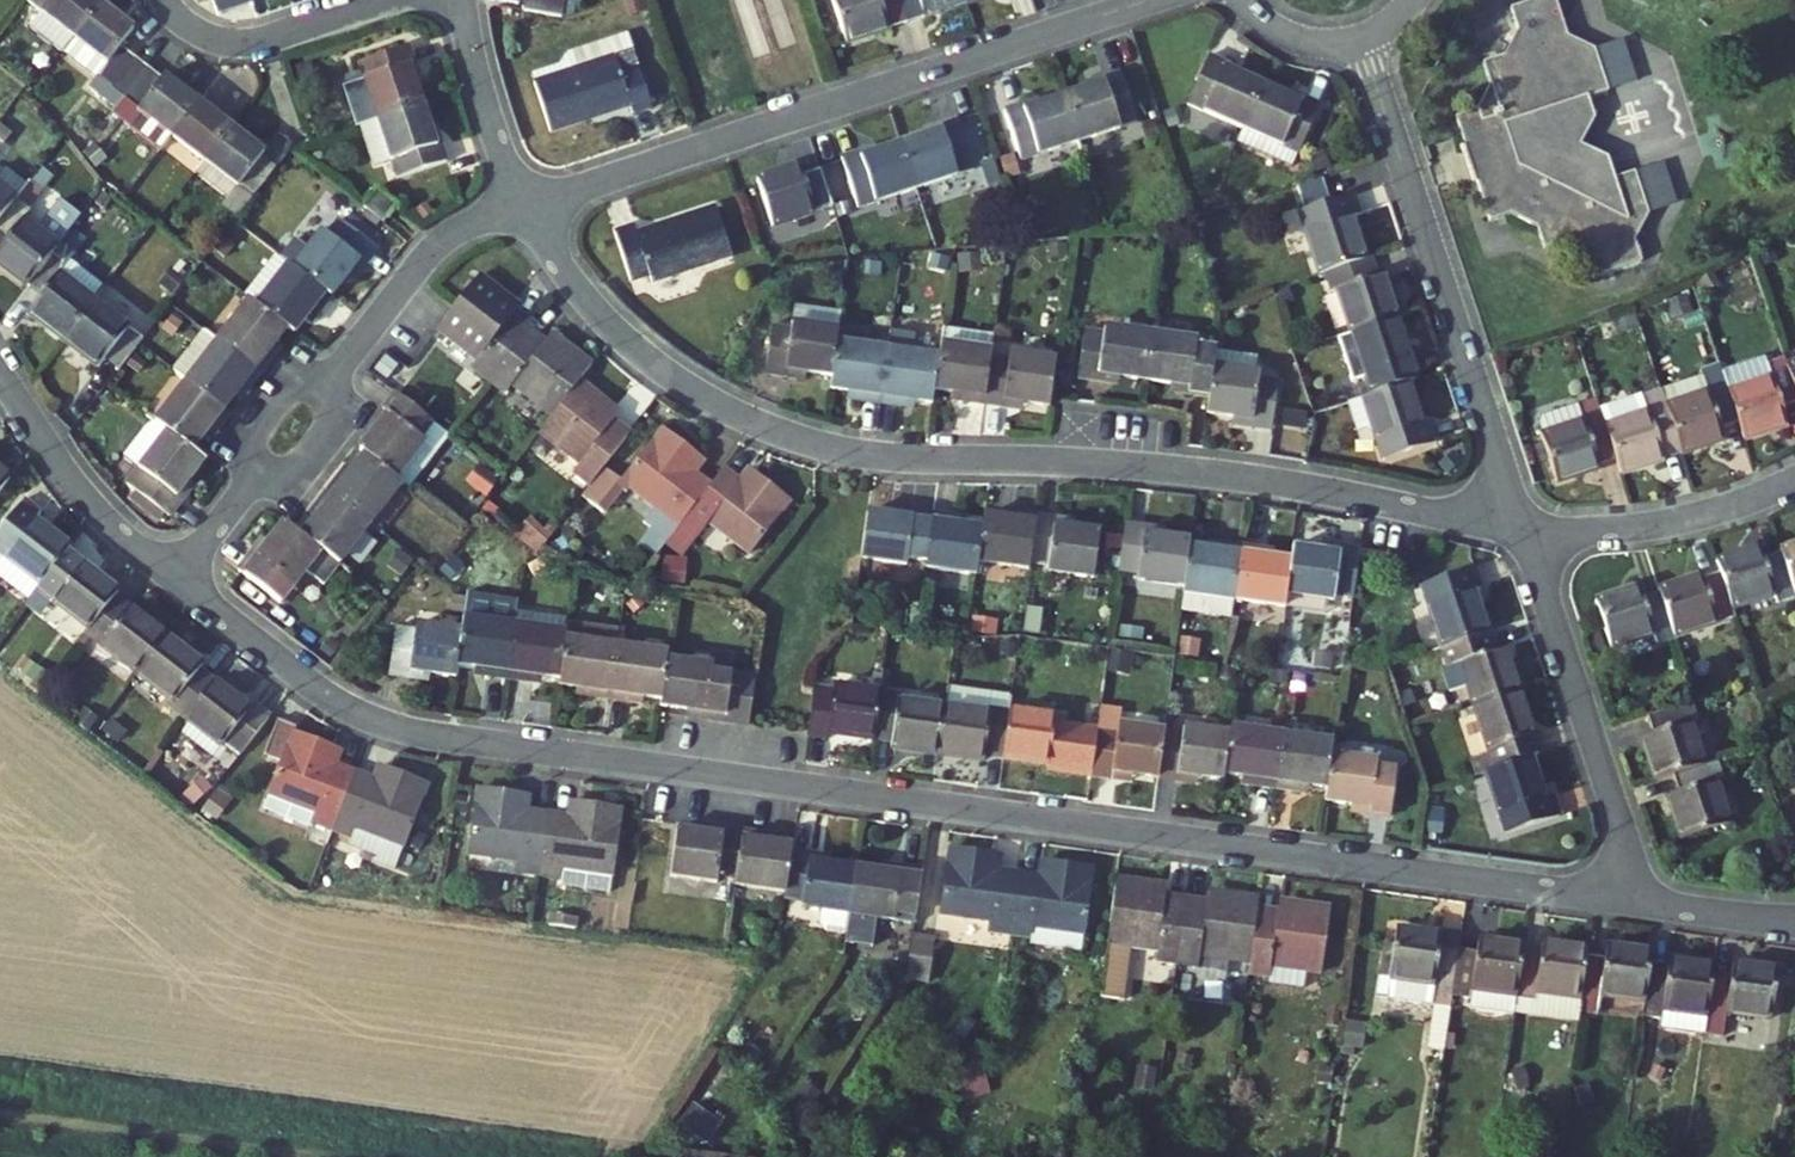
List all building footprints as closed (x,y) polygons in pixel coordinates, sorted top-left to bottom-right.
[(42,11),(31,25),(64,50),(75,36),(100,4),(94,0),(27,0),(42,11)] [(563,16),(566,0),(529,0),(527,10),(563,16)] [(908,21),(901,0),(836,0),(849,40),(908,21)] [(969,1),(968,0),(901,0),(908,21),(969,1)] [(1589,96),(1610,90),(1595,47),(1569,35),(1558,0),(1533,0),(1513,7),(1519,28),(1507,53),(1485,60),(1492,84),(1481,107),(1457,115),(1467,147),(1478,144),(1488,174),(1477,177),(1491,219),(1511,213),(1539,226),(1546,247),(1568,239),(1593,251),(1600,275),(1643,260),(1636,239),(1649,212),(1635,170),(1616,176),(1609,156),(1582,142),(1595,114),(1589,96)] [(133,29),(100,4),(75,36),(64,50),(63,52),(96,77),(88,87),(117,109),(125,97),(112,87),(134,57),(120,46),(133,29)] [(654,105),(630,32),(570,52),(576,68),(536,81),(552,130),(592,117),(590,111),(629,98),(634,111),(654,105)] [(417,71),(409,46),(359,62),(378,120),(423,105),(412,71),(417,71)] [(1189,103),(1244,129),(1264,85),(1234,71),(1236,66),(1212,55),(1189,103)] [(125,97),(148,67),(134,57),(112,87),(125,97)] [(148,67),(125,97),(117,109),(113,113),(159,149),(171,134),(197,100),(164,75),(162,78),(148,67)] [(1066,95),(1081,139),(1139,120),(1122,70),(1096,79),(1098,85),(1066,95)] [(1295,100),(1264,85),(1244,129),(1239,141),(1293,166),(1321,105),(1298,95),(1295,100)] [(1030,100),(1006,108),(1023,158),(1081,139),(1066,95),(1033,106),(1030,100)] [(171,134),(205,160),(231,127),(197,100),(171,134)] [(423,105),(378,120),(361,126),(374,165),(391,160),(396,177),(446,160),(438,135),(434,136),(423,105)] [(918,187),(975,168),(958,119),(933,127),(936,134),(903,144),(918,187)] [(205,160),(253,196),(277,165),(263,155),(265,152),(231,127),(205,160)] [(903,144),(872,155),(869,148),(844,156),(860,206),(918,187),(903,144)] [(1324,152),(1311,158),(1316,172),(1330,166),(1324,152)] [(834,205),(822,168),(803,174),(801,166),(760,179),(774,224),(834,205)] [(21,220),(44,191),(30,180),(16,198),(0,219),(0,236),(6,240),(0,248),(0,263),(28,285),(66,236),(80,218),(61,203),(38,233),(21,220)] [(16,198),(0,186),(0,219),(16,198)] [(383,222),(396,204),(376,190),(364,206),(383,222)] [(1327,271),(1367,258),(1353,216),(1362,214),(1356,194),(1300,212),(1320,273),(1327,271)] [(632,280),(652,274),(655,281),(733,256),(717,206),(675,219),(677,227),(641,239),(636,224),(616,230),(632,280)] [(1077,210),(1057,216),(1061,228),(1081,222),(1077,210)] [(331,295),(358,258),(364,263),(376,247),(339,218),(327,234),(322,230),(295,266),(331,295)] [(80,246),(66,236),(28,285),(42,296),(29,313),(63,339),(94,300),(106,284),(71,258),(80,246)] [(1333,288),(1340,286),(1354,331),(1399,316),(1384,271),(1377,273),(1372,256),(1367,258),(1327,271),(1333,288)] [(295,266),(289,262),(258,304),(286,326),(292,331),(294,332),(309,311),(315,315),(331,295),(295,266)] [(479,276),(458,304),(440,327),(479,357),(473,366),(491,380),(528,331),(506,315),(498,309),(507,297),(479,276)] [(515,303),(507,297),(498,309),(506,315),(515,303)] [(271,346),(286,326),(258,304),(251,298),(250,298),(218,340),(260,372),(277,351),(271,346)] [(103,357),(118,369),(138,344),(143,336),(94,300),(63,339),(98,365),(103,357)] [(797,305),(794,328),(774,325),(767,371),(787,374),(788,368),(834,375),(839,341),(844,311),(797,305)] [(1369,375),(1375,393),(1410,382),(1419,379),(1399,316),(1354,331),(1340,335),(1354,379),(1369,375)] [(1108,327),(1106,333),(1086,330),(1080,375),(1100,379),(1101,372),(1148,379),(1153,333),(1108,327)] [(961,399),(986,402),(993,356),(996,335),(945,328),(941,355),(936,389),(961,393),(961,399)] [(550,348),(528,331),(491,380),(507,393),(514,383),(554,415),(581,381),(594,363),(566,342),(558,354),(550,348)] [(1212,393),(1218,349),(1198,346),(1198,340),(1153,333),(1148,379),(1192,385),(1191,391),(1212,393)] [(559,337),(550,348),(558,354),(566,342),(559,337)] [(174,371),(187,381),(223,409),(239,389),(244,392),(260,372),(218,340),(204,360),(190,349),(174,371)] [(890,347),(839,341),(834,375),(832,387),(858,390),(857,397),(883,401),(890,347)] [(890,347),(883,401),(907,405),(908,398),(935,401),(936,389),(941,355),(890,347)] [(1259,355),(1218,349),(1212,393),(1209,411),(1253,418),(1252,424),(1273,427),(1280,382),(1259,379),(1260,371),(1257,371),(1259,355)] [(1011,359),(993,356),(986,402),(1007,405),(1008,399),(1053,406),(1059,359),(1012,352),(1011,359)] [(1739,422),(1745,438),(1789,424),(1783,407),(1794,403),(1794,389),(1787,365),(1784,357),(1769,362),(1773,375),(1728,390),(1739,422)] [(1787,365),(1794,389),(1794,363),(1787,365)] [(1680,450),(1681,453),(1725,439),(1721,427),(1739,422),(1728,390),(1723,376),(1705,382),(1704,376),(1661,390),(1680,450)] [(223,409),(187,381),(156,422),(169,431),(193,449),(208,429),(212,433),(228,413),(223,409)] [(554,415),(540,433),(580,462),(574,471),(592,484),(629,437),(607,419),(599,413),(608,401),(581,381),(554,415)] [(1366,396),(1387,460),(1440,442),(1433,422),(1424,425),(1410,382),(1375,393),(1366,396)] [(1616,458),(1621,473),(1664,459),(1663,455),(1680,450),(1661,390),(1659,386),(1643,392),(1649,410),(1605,425),(1616,458)] [(410,487),(450,435),(396,393),(384,408),(390,413),(362,450),(366,453),(403,482),(410,487)] [(1352,400),(1367,446),(1381,442),(1366,396),(1352,400)] [(1540,428),(1543,436),(1541,436),(1556,481),(1600,467),(1599,464),(1616,458),(1605,425),(1596,399),(1543,416),(1541,420),(1540,424),(1540,428)] [(616,407),(608,401),(599,413),(607,419),(616,407)] [(1273,449),(1299,455),(1307,417),(1281,411),(1273,449)] [(193,449),(169,431),(156,422),(128,459),(146,473),(134,489),(138,491),(132,500),(156,518),(162,510),(169,516),(182,500),(177,496),(206,459),(193,449)] [(663,511),(656,520),(675,534),(688,518),(712,486),(682,463),(692,450),(662,429),(623,480),(663,511)] [(699,456),(692,450),(682,463),(690,468),(699,456)] [(372,523),(403,482),(366,453),(351,473),(346,471),(331,491),(372,523)] [(10,476),(0,468),(0,490),(10,476)] [(688,556),(706,532),(713,523),(753,554),(791,502),(763,481),(754,493),(746,487),(724,470),(712,486),(688,518),(675,534),(669,542),(688,556)] [(746,487),(754,493),(763,481),(756,475),(746,487)] [(127,496),(132,500),(138,491),(134,489),(127,496)] [(372,523),(331,491),(315,512),(319,515),(304,535),(341,564),(372,523)] [(42,583),(66,551),(71,546),(36,519),(41,512),(23,500),(0,530),(0,551),(42,583)] [(869,512),(862,558),(909,564),(910,557),(928,560),(935,515),(915,512),(915,518),(869,512)] [(1032,563),(1038,516),(1014,512),(1013,519),(986,516),(985,527),(981,562),(1031,569),(1032,563)] [(935,515),(928,560),(927,567),(979,573),(981,562),(985,527),(959,524),(960,518),(935,515)] [(1058,518),(1038,516),(1032,563),(1052,565),(1051,571),(1096,577),(1102,530),(1057,525),(1058,518)] [(304,535),(287,522),(259,559),(253,554),(241,570),(284,603),(312,566),(329,579),(341,564),(304,535)] [(1121,571),(1142,573),(1141,580),(1186,585),(1191,547),(1192,540),(1147,534),(1148,527),(1127,524),(1121,571)] [(1235,601),(1243,547),(1218,544),(1217,550),(1191,547),(1186,585),(1182,612),(1233,618),(1235,601)] [(1780,549),(1781,551),(1794,594),(1794,544),(1780,549)] [(1268,550),(1243,547),(1235,601),(1287,607),(1293,559),(1267,556),(1268,550)] [(1340,553),(1295,548),(1293,559),(1287,607),(1327,613),(1329,599),(1335,600),(1335,594),(1355,596),(1361,550),(1341,547),(1340,553)] [(1731,607),(1775,593),(1778,602),(1794,597),(1794,594),(1781,551),(1764,557),(1760,547),(1716,561),(1720,572),(1731,607)] [(90,627),(113,596),(117,590),(66,551),(42,583),(38,588),(90,627)] [(686,562),(667,559),(663,584),(682,587),(686,562)] [(1424,587),(1444,648),(1490,633),(1477,591),(1485,589),(1478,569),(1424,587)] [(1658,589),(1659,591),(1674,637),(1734,617),(1731,607),(1720,572),(1700,578),(1700,575),(1658,589)] [(1642,597),(1639,587),(1596,601),(1611,647),(1654,633),(1657,642),(1674,637),(1659,591),(1642,597)] [(166,635),(113,596),(90,627),(86,632),(138,671),(166,635)] [(570,615),(518,609),(516,624),(509,677),(534,681),(535,674),(561,677),(568,624),(570,615)] [(464,629),(459,664),(484,667),(483,674),(509,677),(516,624),(465,618),(464,629)] [(412,677),(412,671),(457,677),(459,664),(464,629),(418,624),(418,630),(398,627),(391,675),(412,677)] [(611,699),(620,631),(568,624),(561,677),(560,685),(585,689),(585,695),(611,699)] [(1462,665),(1476,706),(1522,692),(1508,650),(1502,652),(1496,631),(1490,633),(1444,648),(1451,669),(1462,665)] [(138,671),(175,701),(171,706),(185,717),(214,680),(200,669),(203,664),(166,635),(138,671)] [(670,652),(618,645),(611,699),(636,701),(638,695),(663,699),(669,659),(670,652)] [(757,676),(759,659),(707,652),(705,663),(713,665),(712,668),(722,669),(721,671),(757,676)] [(669,659),(663,699),(663,705),(707,710),(705,718),(750,724),(757,676),(721,671),(722,669),(712,668),(713,665),(705,663),(669,659)] [(256,703),(252,709),(214,680),(185,717),(223,746),(228,740),(242,751),(271,715),(256,703)] [(827,737),(828,732),(875,738),(882,691),(834,685),(833,691),(816,689),(809,735),(827,737)] [(1014,695),(949,687),(946,707),(992,712),(993,707),(1012,709),(1014,695)] [(940,754),(946,707),(899,701),(900,694),(882,691),(875,738),(895,740),(893,748),(940,754)] [(1476,706),(1491,752),(1496,768),(1533,756),(1542,754),(1522,692),(1476,706)] [(1695,700),(1648,715),(1654,733),(1642,737),(1657,781),(1676,774),(1705,764),(1690,721),(1700,717),(1695,700)] [(946,707),(940,754),(986,760),(987,756),(1005,758),(1012,709),(993,707),(992,712),(946,707)] [(1057,715),(1012,709),(1005,758),(1051,764),(1051,770),(1070,772),(1076,724),(1056,722),(1057,715)] [(312,820),(334,829),(356,771),(330,762),(335,748),(295,733),(298,727),(279,720),(267,755),(284,761),(266,808),(307,824),(312,820)] [(1115,778),(1115,772),(1160,778),(1166,731),(1121,726),(1120,730),(1100,728),(1093,775),(1115,778)] [(1180,780),(1182,774),(1226,779),(1227,774),(1232,734),(1187,728),(1186,734),(1166,731),(1160,778),(1180,780)] [(1227,774),(1251,776),(1250,782),(1277,785),(1284,734),(1233,728),(1232,734),(1227,774)] [(1284,734),(1277,785),(1303,788),(1303,783),(1329,786),(1333,755),(1335,741),(1284,734)] [(1496,768),(1491,752),(1474,757),(1480,774),(1489,771),(1496,768)] [(1380,760),(1333,755),(1329,786),(1327,799),(1374,805),(1373,813),(1393,815),(1399,770),(1378,767),(1380,760)] [(1547,798),(1533,756),(1496,768),(1489,771),(1509,833),(1562,815),(1556,795),(1547,798)] [(1705,764),(1676,774),(1682,792),(1669,796),(1683,839),(1732,823),(1717,779),(1726,776),(1720,759),(1705,764)] [(383,782),(356,771),(334,829),(356,837),(359,828),(406,846),(429,784),(388,768),(383,782)] [(542,875),(550,812),(521,809),(524,794),(481,788),(472,855),(521,861),(520,872),(542,875)] [(579,816),(550,812),(542,875),(564,878),(563,885),(610,891),(614,887),(624,809),(581,804),(579,816)] [(724,829),(723,834),(678,829),(673,875),(717,880),(718,874),(738,877),(743,832),(724,829)] [(770,835),(743,832),(738,877),(737,883),(789,889),(794,852),(795,844),(770,840),(770,835)] [(990,931),(1013,933),(1022,873),(993,869),(995,855),(950,849),(942,915),(991,921),(990,931)] [(852,912),(858,867),(812,861),(813,854),(794,852),(789,889),(787,899),(807,901),(806,907),(828,909),(826,923),(832,930),(849,932),(852,912)] [(1049,876),(1022,873),(1013,933),(1035,937),(1034,944),(1083,950),(1093,869),(1051,863),(1049,876)] [(904,867),(903,872),(858,867),(852,912),(898,918),(898,913),(919,915),(925,869),(904,867)] [(1119,878),(1110,943),(1160,949),(1158,960),(1180,962),(1188,902),(1160,899),(1162,883),(1119,878)] [(1217,905),(1188,902),(1180,962),(1201,965),(1202,954),(1252,961),(1259,913),(1261,896),(1219,891),(1217,905)] [(1286,917),(1259,913),(1252,961),(1250,973),(1271,975),(1270,981),(1299,985),(1302,969),(1323,972),(1331,907),(1288,901),(1286,917)] [(918,922),(912,965),(933,967),(938,925),(918,922)] [(1401,928),(1399,943),(1391,996),(1453,1005),(1454,993),(1461,949),(1441,946),(1443,934),(1401,928)] [(1441,946),(1461,949),(1463,931),(1444,928),(1443,934),(1441,946)] [(1473,988),(1519,994),(1525,952),(1526,945),(1480,939),(1478,951),(1461,949),(1454,993),(1472,996),(1473,988)] [(1380,994),(1391,996),(1399,943),(1388,941),(1380,994)] [(1543,955),(1525,952),(1519,994),(1517,1010),(1581,1018),(1584,1000),(1589,955),(1590,949),(1545,942),(1543,955)] [(1602,994),(1647,1000),(1651,970),(1653,952),(1609,945),(1608,957),(1589,955),(1584,1000),(1601,1002),(1602,994)] [(1651,970),(1647,1000),(1645,1015),(1663,1018),(1662,1030),(1706,1036),(1709,1017),(1715,972),(1716,966),(1671,960),(1670,972),(1651,970)] [(1736,963),(1734,975),(1715,972),(1709,1017),(1728,1020),(1729,1012),(1773,1018),(1780,970),(1736,963)] [(692,1106),(677,1129),(707,1148),(722,1125),(692,1106)]
